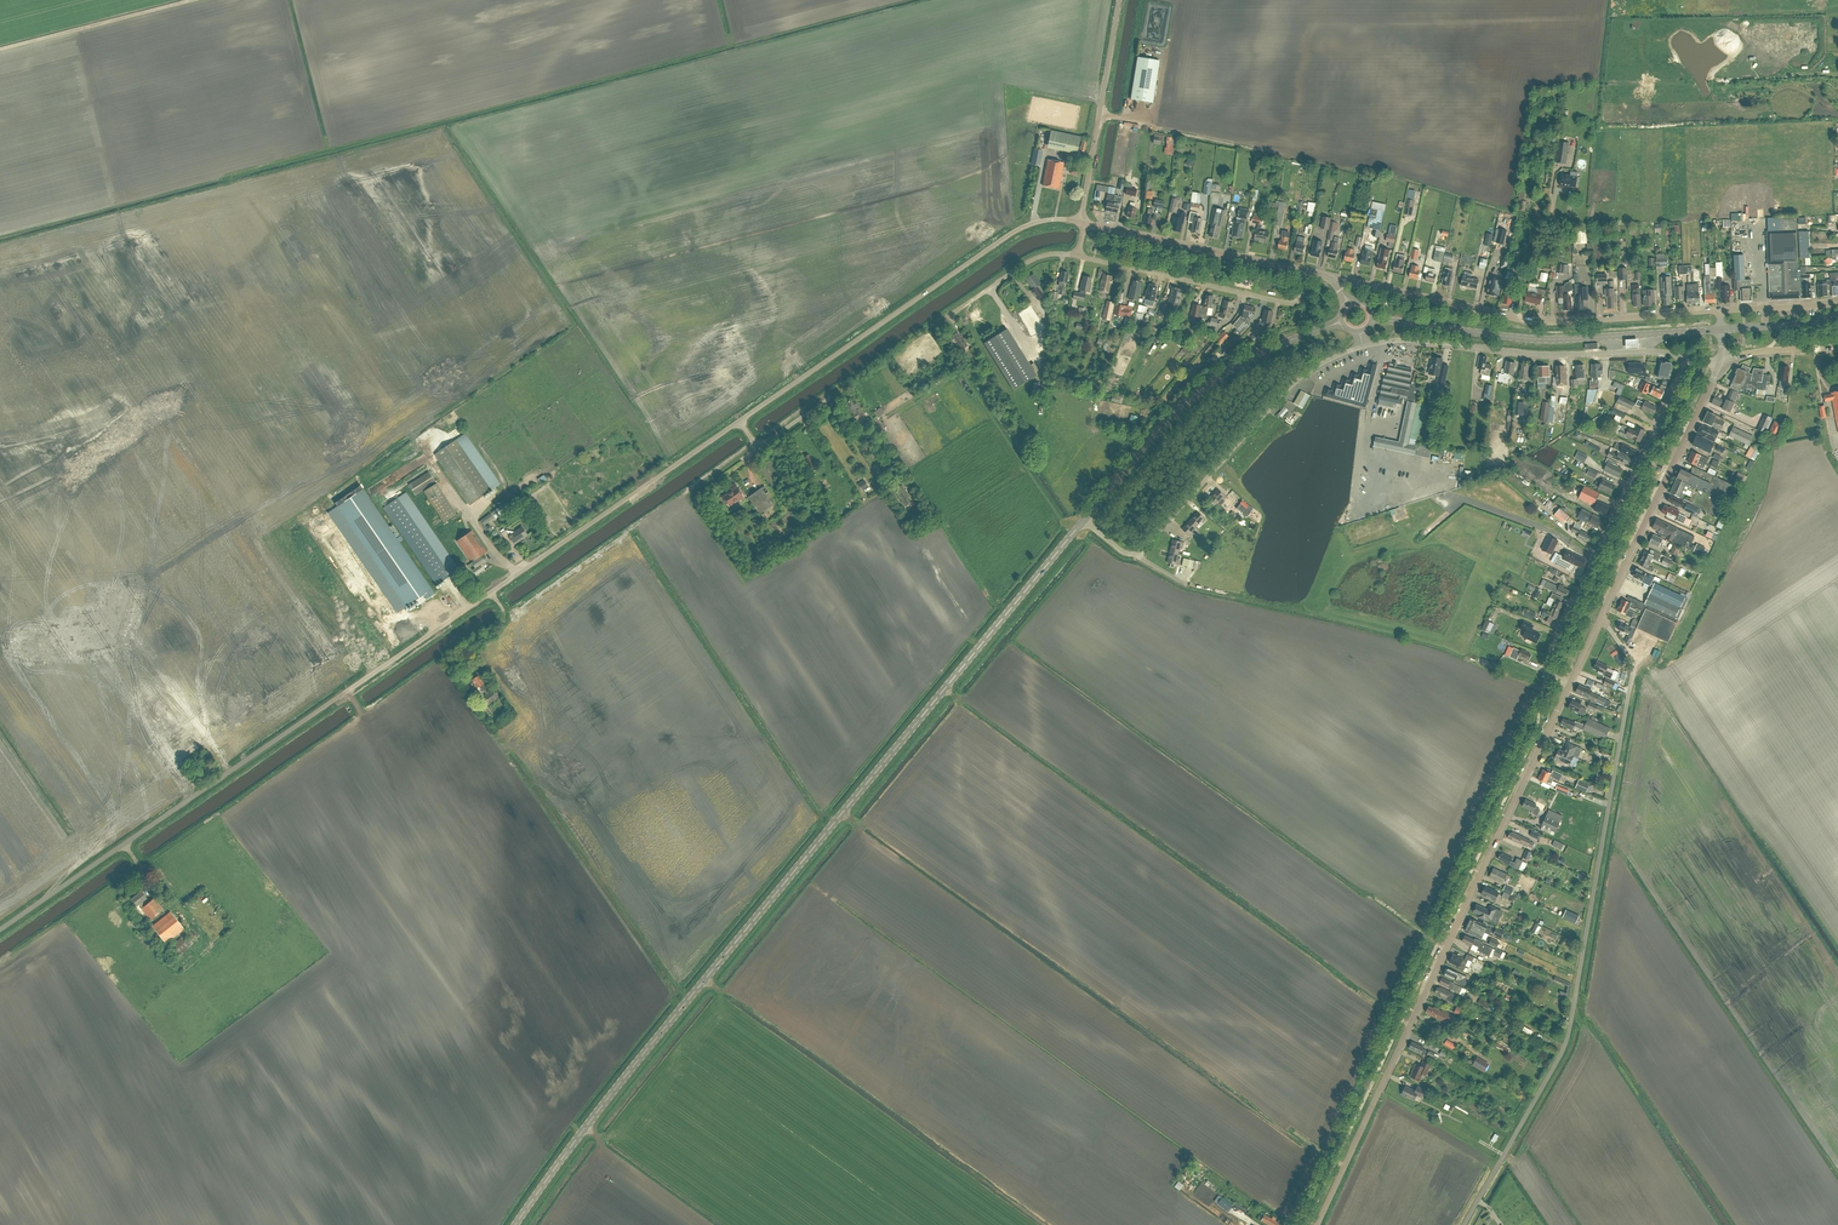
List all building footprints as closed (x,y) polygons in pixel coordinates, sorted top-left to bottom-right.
[(1151,103),(1158,60),(1136,57),(1129,99),(1151,103)] [(1160,145),(1162,137),(1154,136),(1153,143),(1160,145)] [(1086,152),(1088,142),(1083,140),(1080,151),(1086,152)] [(1565,164),(1569,144),(1560,142),(1556,162),(1565,164)] [(1164,148),(1164,154),(1173,155),(1174,145),(1167,144),(1166,148),(1164,148)] [(1042,159),(1033,157),(1031,164),(1040,166),(1042,159)] [(1059,189),(1064,163),(1047,160),(1042,185),(1059,189)] [(1576,187),(1577,177),(1569,176),(1569,175),(1561,174),(1560,185),(1567,187),(1567,186),(1576,187)] [(1211,194),(1213,183),(1212,183),(1213,179),(1209,178),(1205,182),(1203,193),(1211,194)] [(1135,196),(1137,189),(1127,187),(1125,194),(1135,196)] [(1192,202),(1202,203),(1202,192),(1193,192),(1192,202)] [(1111,211),(1115,195),(1108,194),(1107,194),(1106,201),(1107,202),(1105,210),(1111,211)] [(1115,195),(1111,211),(1117,212),(1119,204),(1120,204),(1122,196),(1115,195)] [(1163,209),(1165,201),(1155,199),(1153,207),(1163,209)] [(1412,216),(1415,201),(1407,200),(1404,214),(1412,216)] [(1134,207),(1135,203),(1130,202),(1130,206),(1129,206),(1127,216),(1134,217),(1136,208),(1134,207)] [(1280,202),(1277,220),(1282,221),(1285,203),(1280,202)] [(1315,215),(1316,203),(1309,202),(1308,211),(1310,211),(1309,214),(1315,215)] [(1747,213),(1741,213),(1742,221),(1751,221),(1750,206),(1747,206),(1747,213)] [(1210,236),(1218,238),(1220,227),(1220,224),(1222,225),(1226,211),(1214,208),(1211,225),(1212,225),(1210,236)] [(1248,219),(1250,209),(1241,208),(1239,217),(1242,217),(1241,222),(1235,221),(1234,226),(1233,235),(1242,238),(1245,223),(1246,218),(1248,219)] [(1151,215),(1153,209),(1149,209),(1147,215),(1146,214),(1144,223),(1150,224),(1152,216),(1151,215)] [(1381,230),(1385,211),(1378,210),(1377,215),(1370,214),(1368,227),(1381,230)] [(1200,232),(1203,218),(1197,217),(1198,212),(1191,211),(1189,221),(1193,222),(1191,231),(1200,232)] [(1183,223),(1184,219),(1185,213),(1179,212),(1178,217),(1174,216),(1171,230),(1180,232),(1182,223),(1183,223)] [(1268,241),(1270,232),(1261,230),(1264,218),(1254,216),(1253,222),(1258,223),(1257,229),(1255,239),(1268,241)] [(1321,228),(1328,229),(1331,218),(1323,217),(1321,228)] [(1333,240),(1336,222),(1331,221),(1328,239),(1333,240)] [(1390,225),(1389,235),(1396,236),(1398,226),(1390,225)] [(1503,244),(1507,230),(1500,228),(1496,242),(1503,244)] [(1801,283),(1801,277),(1800,277),(1798,277),(1798,261),(1796,230),(1767,231),(1770,299),(1799,298),(1799,295),(1800,295),(1800,283),(1801,283)] [(1800,258),(1810,257),(1809,230),(1799,231),(1800,258)] [(1287,242),(1288,237),(1289,233),(1283,232),(1281,241),(1280,240),(1278,248),(1286,250),(1288,242),(1287,242)] [(1487,234),(1484,245),(1490,246),(1493,235),(1487,234)] [(1396,236),(1389,235),(1388,235),(1386,241),(1394,243),(1396,236)] [(1303,246),(1305,238),(1298,236),(1296,244),(1294,252),(1303,254),(1305,246),(1303,246)] [(1329,249),(1328,257),(1336,259),(1338,251),(1337,251),(1338,243),(1339,238),(1334,237),(1333,242),(1332,242),(1331,249),(1329,249)] [(1320,249),(1321,242),(1314,240),(1313,248),(1312,248),(1311,256),(1319,258),(1321,250),(1320,249)] [(1377,268),(1386,270),(1390,250),(1381,248),(1379,258),(1380,258),(1380,260),(1379,260),(1377,268)] [(1353,254),(1354,250),(1348,249),(1347,253),(1346,253),(1344,260),(1353,262),(1355,255),(1353,254)] [(1369,266),(1371,258),(1372,252),(1364,250),(1361,264),(1369,266)] [(1434,260),(1443,262),(1444,256),(1445,253),(1436,251),(1434,260)] [(1451,264),(1454,255),(1446,252),(1443,262),(1451,264)] [(1501,268),(1507,269),(1510,255),(1504,253),(1501,268)] [(1404,265),(1406,255),(1397,254),(1395,263),(1393,271),(1402,273),(1404,265)] [(1744,254),(1734,255),(1735,280),(1741,280),(1745,280),(1744,254)] [(1828,265),(1833,261),(1829,257),(1825,260),(1828,265)] [(1657,259),(1656,259),(1656,267),(1667,266),(1667,259),(1663,259),(1657,259)] [(1567,273),(1568,265),(1557,264),(1556,272),(1567,273)] [(1418,271),(1419,266),(1413,265),(1412,270),(1411,269),(1409,277),(1418,279),(1419,271),(1418,271)] [(1451,286),(1452,279),(1453,274),(1451,273),(1452,269),(1445,268),(1442,284),(1451,286)] [(1435,275),(1436,270),(1430,269),(1429,273),(1427,273),(1425,281),(1434,283),(1436,275),(1435,275)] [(1067,282),(1069,272),(1062,270),(1059,284),(1061,285),(1059,293),(1064,294),(1066,286),(1064,285),(1065,281),(1067,282)] [(1546,282),(1548,273),(1542,272),(1540,280),(1546,282)] [(1038,299),(1044,294),(1037,285),(1041,282),(1034,273),(1025,279),(1032,289),(1031,290),(1038,299)] [(1108,292),(1112,275),(1103,273),(1102,279),(1101,278),(1099,290),(1108,292)] [(1835,273),(1829,274),(1829,280),(1831,296),(1837,295),(1837,284),(1835,284),(1835,280),(1837,279),(1837,273),(1835,273)] [(1596,274),(1596,282),(1607,281),(1607,274),(1596,274)] [(1090,281),(1091,277),(1084,275),(1083,280),(1082,280),(1080,288),(1081,289),(1080,292),(1074,291),(1073,297),(1084,300),(1086,290),(1089,290),(1091,282),(1090,281)] [(1477,289),(1479,281),(1479,279),(1471,278),(1464,276),(1462,285),(1477,289)] [(1487,294),(1495,295),(1495,292),(1498,293),(1500,291),(1502,280),(1503,278),(1491,276),(1490,279),(1489,285),(1487,294)] [(1671,303),(1671,294),(1672,293),(1671,277),(1661,278),(1662,299),(1664,299),(1664,305),(1669,305),(1669,303),(1671,303)] [(1810,277),(1801,277),(1801,283),(1800,283),(1800,295),(1802,295),(1802,297),(1803,297),(1803,298),(1807,298),(1807,297),(1811,297),(1810,277)] [(1730,285),(1722,286),(1722,278),(1717,278),(1717,290),(1720,290),(1720,296),(1721,296),(1721,302),(1730,302),(1730,296),(1731,296),(1730,285)] [(1512,303),(1514,292),(1513,292),(1515,286),(1512,285),(1513,280),(1508,279),(1505,290),(1506,291),(1505,297),(1506,298),(1505,303),(1510,304),(1511,303),(1512,303)] [(1750,287),(1750,286),(1752,286),(1752,279),(1745,280),(1741,280),(1735,280),(1734,280),(1734,290),(1741,290),(1741,301),(1752,301),(1751,297),(1752,296),(1753,296),(1752,287),(1750,287)] [(1140,288),(1141,281),(1134,280),(1133,286),(1131,286),(1130,291),(1131,292),(1129,298),(1136,300),(1137,293),(1140,294),(1141,288),(1140,288)] [(1819,297),(1827,296),(1827,293),(1830,293),(1829,280),(1826,281),(1826,283),(1824,283),(1818,283),(1818,285),(1819,297)] [(1571,297),(1569,297),(1568,291),(1573,289),(1570,282),(1565,284),(1565,286),(1558,286),(1558,297),(1564,296),(1564,310),(1572,309),(1571,297)] [(1155,292),(1156,285),(1149,283),(1148,290),(1146,290),(1145,298),(1154,300),(1156,293),(1155,292)] [(1679,287),(1678,283),(1673,283),(1673,289),(1675,289),(1676,300),(1684,299),(1683,287),(1679,287)] [(1579,288),(1579,284),(1573,284),(1574,297),(1575,303),(1576,303),(1577,309),(1576,309),(1584,309),(1584,300),(1588,300),(1588,287),(1579,288)] [(1178,306),(1184,297),(1181,295),(1182,289),(1173,287),(1171,297),(1170,297),(1169,302),(1171,303),(1176,304),(1176,305),(1178,306)] [(1540,304),(1542,295),(1546,296),(1547,290),(1538,289),(1537,294),(1528,292),(1526,301),(1540,304)] [(1614,295),(1614,289),(1606,289),(1606,296),(1607,296),(1608,308),(1615,307),(1615,301),(1617,300),(1616,295),(1614,295)] [(1644,306),(1655,305),(1655,290),(1644,291),(1644,306)] [(1056,301),(1058,292),(1052,291),(1050,299),(1056,301)] [(1213,297),(1205,295),(1203,306),(1202,308),(1200,307),(1200,306),(1193,304),(1191,316),(1198,318),(1198,317),(1200,317),(1200,319),(1205,320),(1208,308),(1210,308),(1213,297)] [(1229,318),(1231,307),(1233,302),(1224,300),(1220,316),(1229,318)] [(1123,315),(1125,305),(1116,303),(1114,313),(1123,315)] [(1166,318),(1169,305),(1162,303),(1160,311),(1159,310),(1158,315),(1166,318)] [(1145,313),(1147,306),(1139,304),(1138,311),(1145,313)] [(1248,317),(1250,306),(1245,305),(1243,313),(1241,314),(1241,316),(1234,325),(1237,328),(1244,321),(1248,317)] [(1256,307),(1250,306),(1248,317),(1244,321),(1237,328),(1233,333),(1237,336),(1249,323),(1248,322),(1249,320),(1250,318),(1251,318),(1254,315),(1256,307)] [(1044,328),(1030,307),(1020,314),(1033,334),(1044,328)] [(1111,320),(1113,309),(1105,307),(1103,318),(1111,320)] [(1270,322),(1273,311),(1265,309),(1263,319),(1260,318),(1259,324),(1264,324),(1265,321),(1270,322)] [(1216,327),(1218,319),(1211,317),(1210,321),(1207,321),(1206,324),(1216,327)] [(1144,331),(1150,321),(1144,318),(1138,328),(1144,331)] [(1174,333),(1180,329),(1175,322),(1170,326),(1174,333)] [(1155,334),(1158,329),(1150,325),(1146,331),(1152,334),(1153,332),(1155,334)] [(987,342),(1013,390),(1038,377),(1012,328),(987,342)] [(1219,346),(1229,336),(1223,331),(1204,351),(1209,356),(1218,346),(1219,346)] [(960,335),(957,332),(953,335),(959,343),(962,347),(967,344),(961,335),(960,335)] [(1254,341),(1261,337),(1257,332),(1251,336),(1254,341)] [(1159,343),(1163,337),(1158,334),(1154,341),(1159,343)] [(1639,340),(1626,341),(1627,350),(1639,349),(1639,340)] [(1486,363),(1487,357),(1481,356),(1481,358),(1479,358),(1477,368),(1481,368),(1480,374),(1490,376),(1492,366),(1491,364),(1486,363)] [(1445,384),(1447,374),(1440,372),(1443,360),(1433,358),(1430,373),(1440,375),(1438,383),(1445,384)] [(1514,374),(1516,363),(1507,361),(1504,373),(1504,374),(1500,373),(1498,381),(1508,383),(1509,374),(1514,374)] [(1671,364),(1660,362),(1658,377),(1670,379),(1671,370),(1672,365),(1671,364)] [(1366,407),(1377,365),(1371,363),(1369,370),(1362,368),(1360,375),(1353,373),(1351,380),(1344,378),(1342,385),(1335,384),(1333,390),(1326,389),(1324,396),(1366,407)] [(1642,367),(1642,363),(1637,363),(1637,364),(1629,363),(1628,373),(1639,374),(1639,375),(1645,375),(1645,368),(1642,367)] [(1395,364),(1394,366),(1390,365),(1388,377),(1385,376),(1384,382),(1383,382),(1382,389),(1381,394),(1380,400),(1402,405),(1403,399),(1406,399),(1406,401),(1408,402),(1399,442),(1397,442),(1379,439),(1376,438),(1374,446),(1377,447),(1430,458),(1433,448),(1418,445),(1426,405),(1416,403),(1419,389),(1410,387),(1411,382),(1410,381),(1411,376),(1411,375),(1412,369),(1397,366),(1398,364),(1395,364)] [(1598,389),(1598,388),(1598,380),(1598,377),(1601,377),(1601,374),(1603,374),(1603,367),(1601,367),(1600,364),(1592,364),(1592,380),(1590,381),(1591,389),(1594,389),(1598,389)] [(1528,371),(1529,366),(1522,365),(1521,370),(1520,370),(1518,379),(1528,381),(1530,371),(1528,371)] [(1576,365),(1577,380),(1572,380),(1572,388),(1578,388),(1577,379),(1586,379),(1585,370),(1584,370),(1584,365),(1576,365)] [(1747,376),(1749,372),(1751,369),(1743,365),(1742,369),(1740,368),(1738,369),(1736,373),(1737,374),(1732,383),(1733,383),(1742,387),(1747,378),(1748,376),(1747,376)] [(1548,371),(1548,366),(1538,367),(1538,377),(1539,377),(1539,383),(1546,383),(1546,377),(1550,377),(1549,371),(1548,371)] [(1565,371),(1565,366),(1557,366),(1558,386),(1567,385),(1566,371),(1565,371)] [(1788,381),(1790,367),(1781,366),(1780,380),(1779,387),(1784,388),(1785,380),(1788,381)] [(1754,368),(1753,374),(1749,372),(1747,376),(1748,376),(1747,378),(1756,381),(1763,381),(1764,370),(1754,368)] [(1756,392),(1757,388),(1757,384),(1755,383),(1756,381),(1747,378),(1742,387),(1733,383),(1731,387),(1740,392),(1741,390),(1746,391),(1756,392)] [(1768,381),(1763,381),(1756,381),(1755,383),(1757,384),(1757,388),(1766,390),(1768,381)] [(1654,387),(1643,382),(1642,385),(1639,390),(1647,394),(1647,392),(1651,394),(1661,399),(1664,392),(1654,387)] [(1594,389),(1591,389),(1588,389),(1586,404),(1590,404),(1591,402),(1594,402),(1598,389),(1594,389)] [(1618,389),(1614,398),(1619,399),(1620,396),(1623,391),(1618,389)] [(1727,401),(1734,404),(1739,393),(1732,389),(1727,401)] [(1302,408),(1309,396),(1301,391),(1293,403),(1302,408)] [(1831,392),(1832,394),(1825,395),(1826,401),(1833,400),(1837,426),(1837,391),(1831,392)] [(1619,399),(1617,403),(1632,410),(1635,403),(1620,396),(1619,399)] [(1734,404),(1727,401),(1716,396),(1713,403),(1723,408),(1723,409),(1731,412),(1734,404)] [(854,405),(851,400),(846,404),(852,413),(853,412),(854,414),(852,415),(855,420),(863,414),(856,403),(854,405)] [(1645,403),(1638,400),(1636,405),(1643,408),(1642,411),(1648,413),(1648,412),(1653,414),(1656,408),(1650,405),(1650,403),(1646,401),(1645,403)] [(1548,414),(1549,402),(1543,401),(1540,421),(1547,421),(1548,414)] [(1515,415),(1530,416),(1531,403),(1516,402),(1515,415)] [(1279,414),(1283,417),(1289,409),(1286,406),(1279,414)] [(1624,418),(1626,414),(1614,408),(1612,413),(1624,418)] [(1721,429),(1724,422),(1716,418),(1717,416),(1708,412),(1704,421),(1712,425),(1712,426),(1721,429)] [(1772,419),(1764,415),(1757,429),(1765,433),(1772,419)] [(1776,437),(1782,425),(1775,421),(1769,433),(1776,437)] [(1700,429),(1717,437),(1719,432),(1707,427),(1706,428),(1701,425),(1701,426),(1700,429)] [(1626,438),(1627,436),(1641,442),(1646,431),(1641,429),(1639,433),(1623,426),(1619,435),(1626,438)] [(1750,445),(1754,436),(1734,427),(1729,436),(1750,445)] [(1714,442),(1717,437),(1700,429),(1698,432),(1698,433),(1703,435),(1702,436),(1714,442)] [(500,484),(465,433),(457,439),(435,454),(470,505),(492,489),(500,484)] [(1710,453),(1714,444),(1697,436),(1693,444),(1703,448),(1703,450),(1710,453)] [(1599,452),(1601,448),(1590,442),(1588,446),(1594,449),(1599,452)] [(877,456),(888,449),(884,444),(873,451),(877,456)] [(1622,446),(1616,444),(1614,449),(1620,451),(1633,457),(1636,451),(1630,449),(1631,448),(1623,444),(1622,446)] [(1747,455),(1756,460),(1761,451),(1752,446),(1747,455)] [(1583,461),(1585,455),(1578,451),(1575,457),(1583,461)] [(1690,456),(1705,463),(1707,457),(1693,451),(1690,456)] [(1456,452),(1455,458),(1465,460),(1467,454),(1456,452)] [(1618,456),(1615,454),(1616,454),(1610,452),(1608,455),(1617,459),(1616,459),(1625,463),(1625,462),(1630,464),(1632,459),(1626,457),(1627,456),(1620,453),(1618,456)] [(810,468),(815,465),(808,455),(803,458),(810,468)] [(1707,463),(1705,463),(1690,456),(1688,461),(1704,469),(1707,463)] [(1619,476),(1622,469),(1615,466),(1616,462),(1608,458),(1606,463),(1608,464),(1605,470),(1619,476)] [(1717,468),(1720,462),(1714,459),(1711,465),(1717,468)] [(1586,474),(1591,476),(1595,479),(1596,476),(1598,472),(1590,467),(1586,474)] [(1716,515),(1731,484),(1714,475),(1714,476),(1708,473),(1696,467),(1692,474),(1682,469),(1670,493),(1685,500),(1686,500),(1687,500),(1686,501),(1716,515)] [(416,495),(436,482),(429,471),(409,484),(416,495)] [(1743,480),(1745,475),(1738,472),(1736,477),(1743,480)] [(1611,493),(1615,485),(1603,479),(1599,488),(1611,493)] [(862,490),(868,486),(864,480),(858,484),(862,490)] [(456,514),(436,483),(424,491),(444,522),(456,514)] [(360,485),(335,503),(406,607),(424,595),(427,600),(435,594),(360,485)] [(911,503),(908,497),(909,497),(902,486),(896,489),(897,491),(896,492),(902,501),(904,500),(907,506),(911,503)] [(1594,505),(1600,493),(1585,486),(1579,498),(1594,505)] [(333,492),(336,498),(346,493),(344,487),(333,492)] [(729,506),(743,496),(737,488),(723,497),(729,506)] [(759,514),(773,505),(761,488),(748,497),(759,514)] [(1210,498),(1216,504),(1221,498),(1223,500),(1226,497),(1217,490),(1210,498)] [(405,492),(400,496),(384,507),(405,538),(437,584),(453,573),(459,570),(405,492)] [(1683,508),(1685,503),(1670,496),(1668,501),(1674,503),(1673,505),(1678,507),(1679,506),(1683,508)] [(1211,509),(1216,504),(1210,498),(1202,506),(1211,514),(1213,511),(1211,509)] [(1242,500),(1239,504),(1245,509),(1248,506),(1242,500)] [(1550,501),(1546,506),(1551,509),(1555,504),(1550,501)] [(1606,515),(1610,507),(1598,501),(1595,509),(1606,515)] [(1695,514),(1698,508),(1687,503),(1684,510),(1695,514)] [(1666,505),(1665,507),(1662,512),(1668,514),(1667,515),(1684,523),(1687,517),(1679,513),(1681,511),(1672,506),(1671,508),(1666,505)] [(1600,517),(1593,514),(1593,515),(1591,514),(1591,513),(1582,508),(1577,518),(1587,523),(1588,520),(1590,520),(1589,522),(1598,527),(1599,525),(1601,526),(1603,521),(1599,519),(1600,517)] [(1555,515),(1564,522),(1569,516),(1560,509),(1555,515)] [(1190,521),(1196,527),(1201,521),(1203,523),(1206,520),(1197,512),(1190,521)] [(487,526),(485,524),(494,518),(491,513),(479,521),(488,533),(493,529),(490,524),(487,526)] [(1720,518),(1716,527),(1721,529),(1725,521),(1720,518)] [(1663,522),(1658,520),(1655,527),(1654,528),(1660,531),(1660,532),(1669,536),(1668,539),(1686,547),(1694,551),(1703,555),(1707,547),(1698,543),(1697,546),(1692,544),(1696,536),(1664,522),(1663,522)] [(1191,532),(1196,527),(1190,521),(1182,529),(1191,537),(1193,534),(1191,532)] [(1581,530),(1574,526),(1571,530),(1579,534),(1578,537),(1583,539),(1588,541),(1589,540),(1590,540),(1591,538),(1590,537),(1591,536),(1587,534),(1588,533),(1581,530)] [(514,544),(528,534),(522,527),(510,535),(506,530),(502,533),(508,542),(512,540),(514,544)] [(485,561),(481,556),(487,552),(472,531),(457,541),(472,562),(474,561),(477,566),(473,569),(477,574),(484,569),(481,564),(485,561)] [(1669,542),(1670,541),(1664,539),(1664,538),(1655,534),(1654,535),(1653,535),(1650,542),(1660,546),(1662,543),(1666,545),(1668,542),(1669,542)] [(1558,541),(1549,536),(1542,550),(1551,554),(1558,541)] [(1170,551),(1178,553),(1180,546),(1183,547),(1183,543),(1173,540),(1170,551)] [(1586,559),(1567,550),(1564,556),(1559,554),(1557,557),(1559,558),(1556,564),(1572,572),(1576,564),(1582,567),(1586,559)] [(1177,560),(1178,553),(1170,551),(1167,562),(1178,565),(1179,561),(1177,560)] [(1642,557),(1651,561),(1652,558),(1658,560),(1659,558),(1650,553),(1649,554),(1645,552),(1642,557)] [(1649,566),(1651,561),(1642,557),(1639,564),(1644,566),(1643,567),(1647,569),(1652,572),(1654,569),(1649,566)] [(1671,567),(1674,562),(1670,560),(1665,557),(1662,563),(1667,565),(1671,567)] [(1192,569),(1194,560),(1183,558),(1182,565),(1187,566),(1186,567),(1192,569)] [(1655,577),(1637,569),(1634,576),(1644,580),(1652,583),(1653,580),(1655,577)] [(1670,573),(1666,580),(1673,583),(1676,576),(1670,573)] [(1645,604),(1648,605),(1677,622),(1691,593),(1688,591),(1688,590),(1673,583),(1666,580),(1662,578),(1659,584),(1655,582),(1645,604)] [(1559,586),(1548,580),(1545,586),(1557,592),(1557,591),(1567,596),(1570,590),(1564,587),(1564,585),(1560,583),(1559,586)] [(1537,599),(1542,590),(1537,588),(1533,597),(1537,599)] [(1551,606),(1560,610),(1564,602),(1560,601),(1562,596),(1553,592),(1551,597),(1554,598),(1551,605),(1551,606)] [(1631,604),(1622,600),(1620,604),(1629,608),(1630,607),(1635,609),(1636,608),(1642,611),(1640,614),(1643,616),(1648,605),(1645,604),(1644,605),(1639,602),(1639,601),(1634,598),(1631,604)] [(1551,606),(1551,605),(1548,604),(1541,617),(1551,622),(1554,616),(1557,617),(1560,610),(1551,606)] [(1628,609),(1629,608),(1620,604),(1617,610),(1626,615),(1626,614),(1628,615),(1627,616),(1632,618),(1635,612),(1628,609)] [(1637,627),(1668,642),(1677,622),(1648,605),(1643,616),(1637,627)] [(1533,620),(1536,613),(1528,608),(1524,615),(1533,620)] [(1482,629),(1485,630),(1486,632),(1489,633),(1489,632),(1490,633),(1494,624),(1486,620),(1482,629)] [(1541,635),(1531,630),(1533,626),(1531,625),(1524,621),(1520,629),(1525,631),(1523,636),(1527,638),(1526,640),(1526,642),(1530,643),(1531,643),(1532,641),(1537,643),(1541,635)] [(1631,638),(1635,630),(1621,623),(1618,629),(1628,634),(1627,637),(1631,638)] [(1657,646),(1653,654),(1659,657),(1663,650),(1657,646)] [(1521,651),(1514,648),(1509,657),(1516,660),(1517,656),(1522,658),(1523,657),(1529,660),(1531,655),(1526,653),(1527,652),(1522,649),(1521,651)] [(1481,665),(1489,668),(1491,662),(1482,659),(1481,665)] [(1611,678),(1613,673),(1607,670),(1608,666),(1598,661),(1594,668),(1599,670),(1598,672),(1599,673),(1604,675),(1611,678)] [(487,688),(484,683),(479,676),(472,680),(475,684),(474,685),(476,687),(477,686),(477,688),(479,686),(482,691),(487,688)] [(1604,705),(1607,699),(1592,692),(1592,690),(1580,684),(1576,692),(1589,697),(1589,698),(1604,705)] [(499,697),(493,689),(483,696),(489,704),(499,697)] [(1583,715),(1587,708),(1582,706),(1583,704),(1573,700),(1569,706),(1575,709),(1574,710),(1583,715)] [(1587,707),(1595,710),(1596,708),(1597,706),(1589,702),(1587,707)] [(1610,727),(1588,718),(1585,725),(1576,721),(1575,722),(1569,719),(1568,720),(1564,718),(1562,723),(1568,726),(1567,727),(1573,730),(1575,726),(1583,730),(1605,739),(1610,727)] [(1568,764),(1576,747),(1568,743),(1564,751),(1559,749),(1555,758),(1568,764)] [(1606,772),(1598,770),(1594,785),(1602,787),(1606,772)] [(1543,771),(1541,776),(1550,780),(1551,780),(1552,778),(1554,779),(1560,782),(1563,776),(1557,773),(1554,772),(1552,775),(1543,771)] [(1550,782),(1551,780),(1541,776),(1539,781),(1551,786),(1553,784),(1550,782)] [(1586,792),(1590,784),(1579,780),(1575,788),(1586,792)] [(1555,789),(1568,794),(1569,791),(1569,790),(1557,785),(1555,789)] [(1535,807),(1536,804),(1526,799),(1522,807),(1533,811),(1532,813),(1537,816),(1540,809),(1535,807)] [(1542,826),(1555,832),(1563,816),(1549,810),(1542,826)] [(1531,841),(1513,832),(1512,834),(1510,833),(1508,838),(1519,843),(1528,847),(1531,841)] [(1563,850),(1565,845),(1555,840),(1552,845),(1563,850)] [(1529,860),(1532,852),(1526,849),(1523,857),(1529,860)] [(1513,858),(1503,853),(1502,855),(1501,854),(1498,859),(1505,862),(1504,863),(1509,866),(1509,865),(1513,866),(1513,867),(1519,870),(1519,869),(1523,862),(1523,861),(1517,858),(1515,863),(1511,861),(1513,858)] [(1504,884),(1508,875),(1494,868),(1490,877),(1504,884)] [(1513,893),(1515,889),(1506,884),(1503,891),(1512,895),(1513,893)] [(1496,901),(1499,893),(1485,887),(1482,894),(1496,901)] [(148,902),(145,899),(146,898),(141,891),(131,898),(137,905),(139,904),(142,907),(141,908),(150,920),(163,909),(154,897),(148,902)] [(165,904),(169,901),(164,895),(160,898),(165,904)] [(1479,915),(1478,917),(1486,921),(1487,918),(1491,921),(1491,922),(1495,925),(1502,911),(1497,909),(1490,906),(1488,910),(1477,905),(1473,912),(1479,915)] [(166,943),(184,929),(170,911),(152,926),(166,943)] [(1480,930),(1485,933),(1488,927),(1481,924),(1480,926),(1478,925),(1479,923),(1470,918),(1467,924),(1480,930)] [(1537,934),(1540,928),(1541,926),(1535,923),(1531,931),(1537,934)] [(1482,939),(1485,933),(1480,930),(1467,924),(1464,931),(1474,935),(1474,933),(1476,934),(1475,936),(1482,939)] [(1502,938),(1505,931),(1496,927),(1493,934),(1502,938)] [(1474,940),(1465,936),(1462,942),(1466,944),(1472,947),(1473,945),(1479,948),(1477,951),(1490,956),(1493,949),(1483,944),(1483,943),(1475,939),(1474,940)] [(193,943),(188,937),(183,941),(181,937),(169,947),(177,956),(188,947),(193,943)] [(1499,942),(1491,939),(1489,944),(1497,948),(1499,942)] [(1502,951),(1496,948),(1493,955),(1499,958),(1502,951)] [(1464,962),(1462,961),(1463,959),(1453,954),(1449,962),(1459,966),(1458,969),(1463,971),(1468,960),(1472,962),(1474,958),(1467,955),(1464,962)] [(1458,973),(1448,968),(1448,970),(1446,969),(1443,975),(1458,982),(1466,986),(1467,982),(1465,981),(1467,977),(1458,973)] [(1516,968),(1513,974),(1518,977),(1521,972),(1516,968)] [(1569,997),(1572,983),(1555,976),(1553,980),(1567,986),(1566,992),(1561,990),(1559,993),(1569,997)] [(1459,994),(1462,988),(1454,984),(1450,982),(1451,982),(1442,978),(1439,984),(1448,988),(1451,989),(1451,990),(1459,994)] [(1450,991),(1440,987),(1439,988),(1437,987),(1435,993),(1441,996),(1441,997),(1454,1003),(1457,996),(1449,993),(1450,991)] [(1480,998),(1477,1003),(1487,1009),(1490,1003),(1480,998)] [(1433,1008),(1429,1006),(1426,1012),(1431,1014),(1430,1015),(1444,1022),(1445,1021),(1451,1024),(1454,1016),(1443,1010),(1442,1012),(1434,1008),(1433,1008)] [(1466,1018),(1469,1011),(1457,1006),(1454,1013),(1466,1018)] [(1547,1045),(1551,1039),(1543,1035),(1540,1041),(1547,1045)] [(1423,1057),(1426,1051),(1423,1049),(1424,1048),(1412,1042),(1409,1048),(1421,1054),(1420,1055),(1423,1057)] [(1484,1071),(1489,1063),(1477,1056),(1473,1064),(1484,1071)] [(1426,1076),(1431,1065),(1424,1062),(1421,1066),(1416,1064),(1413,1070),(1414,1070),(1411,1077),(1419,1081),(1422,1074),(1426,1076)] [(1416,1091),(1406,1086),(1402,1095),(1415,1101),(1417,1095),(1422,1098),(1425,1090),(1418,1087),(1416,1091)] [(1180,1181),(1176,1186),(1181,1189),(1185,1184),(1180,1181)] [(1217,1204),(1227,1211),(1232,1205),(1222,1198),(1217,1204)] [(1235,1207),(1246,1213),(1248,1208),(1238,1202),(1235,1207)] [(1269,1224),(1278,1224),(1279,1223),(1271,1218),(1264,1215),(1261,1221),(1269,1224)]
